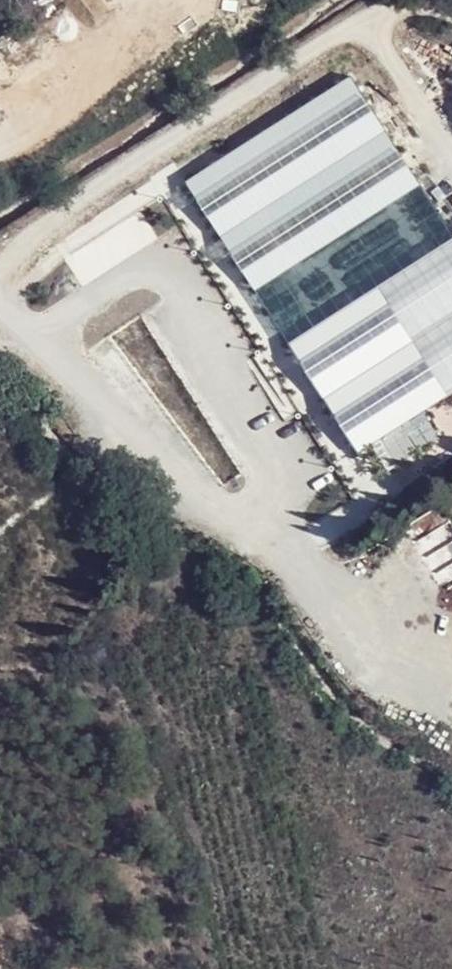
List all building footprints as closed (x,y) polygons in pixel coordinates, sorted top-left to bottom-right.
[(184,181),(358,451),(451,391),(451,232),(351,74),(184,181)]
